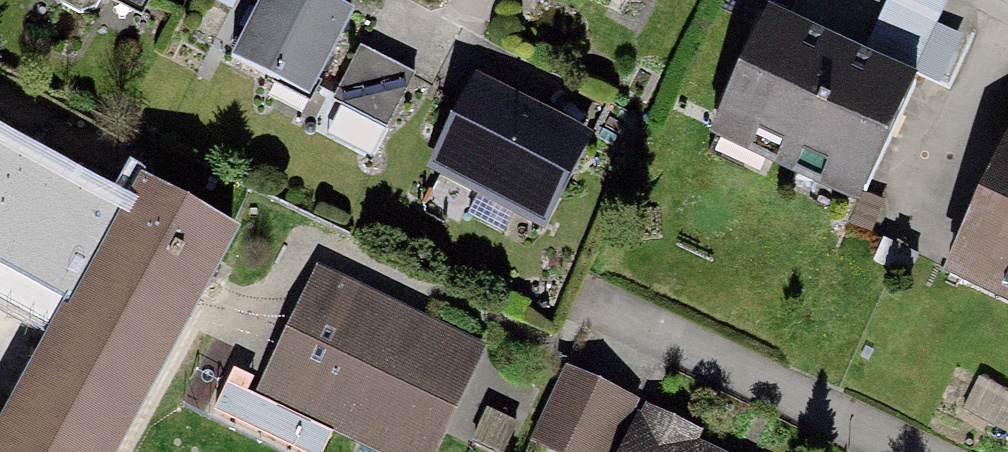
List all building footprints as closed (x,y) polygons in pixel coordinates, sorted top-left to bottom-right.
[(143,14),(150,0),(114,0),(143,14)] [(336,0),(260,0),(233,56),(309,93),(351,7),(336,0)] [(948,0),(890,0),(867,50),(950,89),(985,17),(948,0)] [(913,91),(766,21),(707,144),(854,214),(913,91)] [(413,78),(362,52),(337,101),(387,127),(413,78)] [(594,133),(478,78),(437,166),(553,220),(594,133)] [(996,122),(933,262),(1007,296),(1007,127),(996,122)] [(0,123),(0,253),(54,152),(0,123)] [(146,180),(0,451),(107,451),(230,224),(146,180)] [(324,279),(270,394),(393,451),(423,451),(472,348),(324,279)] [(574,389),(545,448),(554,451),(605,451),(624,412),(574,389)] [(641,415),(625,451),(705,451),(708,445),(641,415)]
